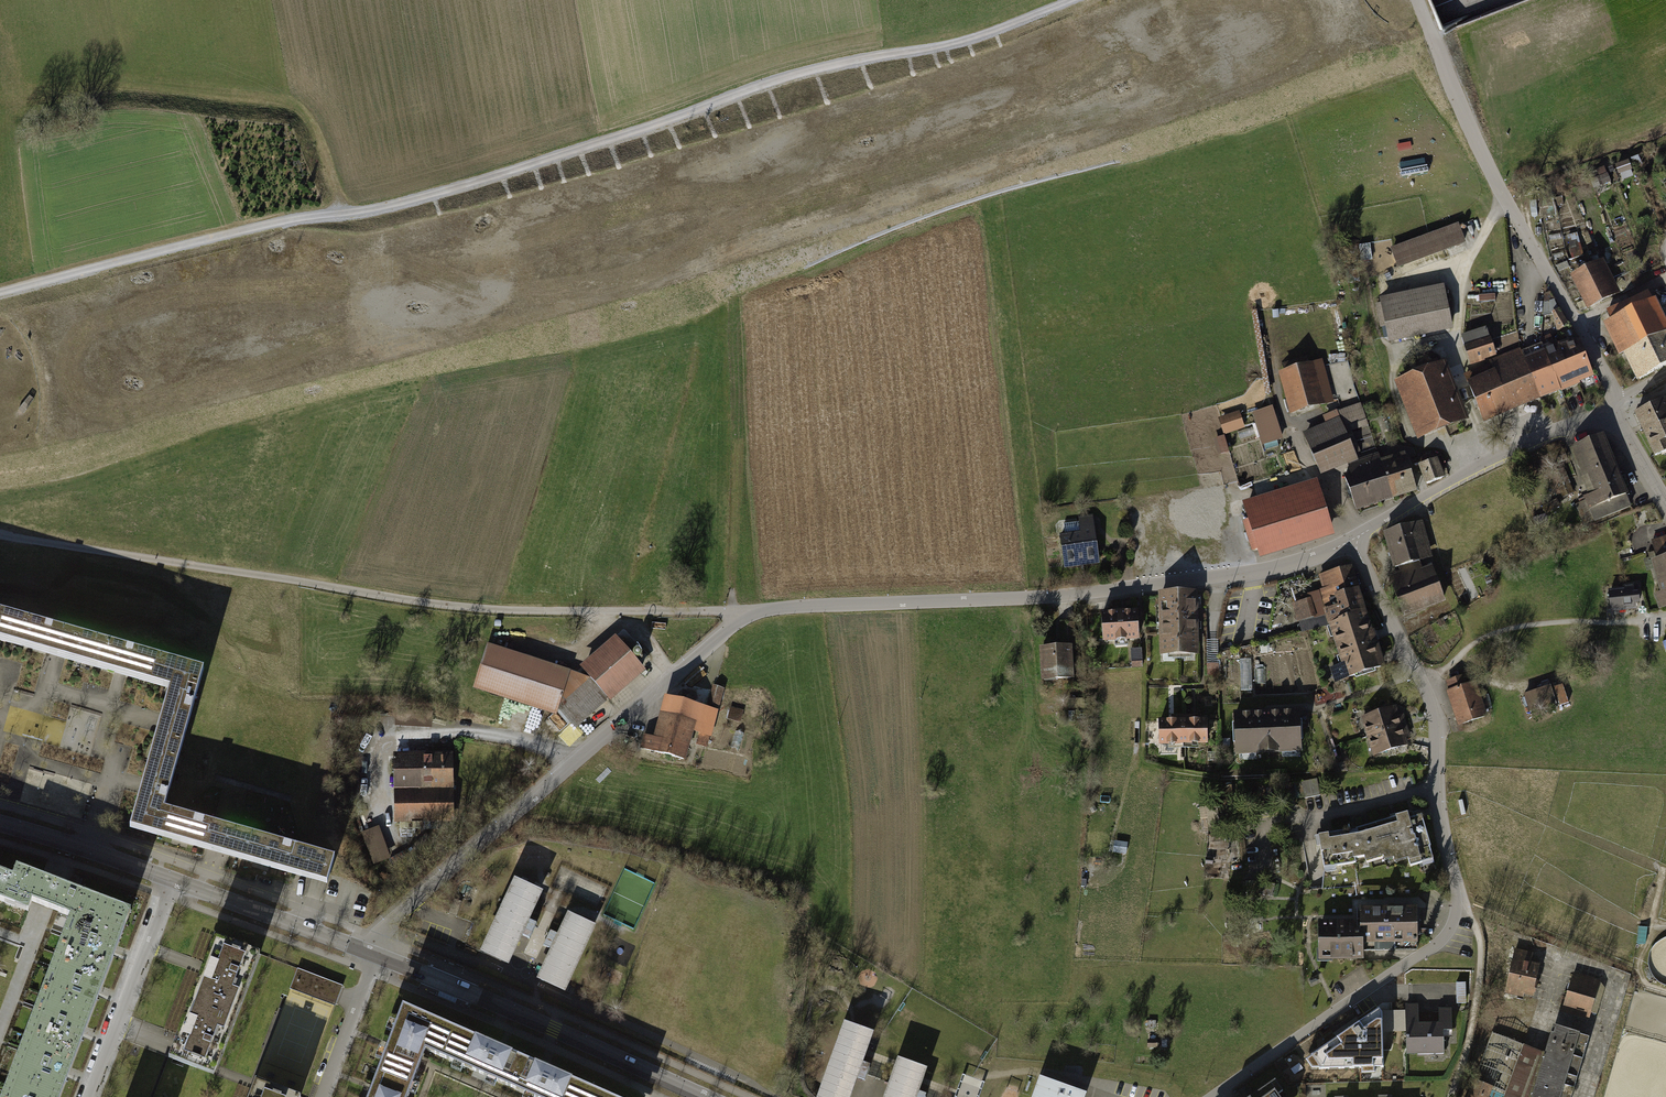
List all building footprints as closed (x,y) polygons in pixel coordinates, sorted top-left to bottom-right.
[(1629,159),(1615,164),(1618,174),(1632,169),(1629,159)] [(1599,175),(1598,176),(1601,185),(1611,182),(1607,172),(1606,173),(1603,166),(1597,169),(1599,175)] [(1457,225),(1390,249),(1397,267),(1463,243),(1457,225)] [(1570,274),(1587,308),(1620,292),(1603,257),(1570,274)] [(1567,260),(1557,265),(1560,272),(1570,267),(1567,260)] [(1444,284),(1379,297),(1380,303),(1388,337),(1389,342),(1453,328),(1444,284)] [(1648,289),(1606,310),(1610,318),(1603,322),(1619,354),(1624,352),(1637,378),(1656,369),(1665,364),(1665,320),(1655,297),(1652,298),(1648,289)] [(1569,324),(1559,308),(1552,312),(1557,332),(1569,324)] [(1490,336),(1489,337),(1486,327),(1461,334),(1464,344),(1470,363),(1496,356),(1490,336)] [(1578,340),(1560,345),(1565,362),(1573,383),(1576,381),(1590,375),(1578,340)] [(1566,386),(1573,383),(1565,362),(1560,345),(1555,347),(1554,343),(1548,345),(1550,348),(1544,351),(1553,372),(1560,388),(1566,386)] [(1507,410),(1539,396),(1524,359),(1520,351),(1492,362),(1496,372),(1491,374),(1489,368),(1484,371),(1486,376),(1481,378),(1478,370),(1465,375),(1483,419),(1507,410)] [(1539,396),(1560,388),(1553,372),(1544,351),(1524,359),(1539,396)] [(1445,360),(1394,380),(1417,439),(1468,419),(1445,360)] [(1316,362),(1278,372),(1289,413),(1327,402),(1316,362)] [(1644,431),(1665,421),(1665,405),(1664,400),(1636,412),(1644,431)] [(1318,468),(1358,450),(1350,431),(1367,424),(1360,403),(1325,416),(1329,426),(1304,437),(1318,468)] [(1372,403),(1364,405),(1368,419),(1376,417),(1372,403)] [(1273,406),(1252,413),(1262,445),(1283,438),(1273,406)] [(1239,410),(1218,416),(1224,435),(1245,428),(1239,410)] [(1181,424),(1193,421),(1191,411),(1178,414),(1181,424)] [(1644,431),(1655,456),(1665,451),(1665,421),(1644,431)] [(1191,429),(1203,488),(1238,481),(1228,436),(1207,440),(1204,426),(1191,429)] [(1603,433),(1569,448),(1589,495),(1583,497),(1584,498),(1575,502),(1585,525),(1631,506),(1626,493),(1628,492),(1603,433)] [(1401,455),(1381,462),(1391,496),(1403,492),(1415,489),(1404,454),(1401,455)] [(1432,454),(1419,458),(1420,463),(1419,464),(1426,483),(1444,477),(1437,457),(1433,458),(1432,454)] [(1372,502),(1391,496),(1381,462),(1379,457),(1349,466),(1351,474),(1345,476),(1355,508),(1372,502)] [(1248,502),(1253,517),(1247,518),(1259,557),(1332,535),(1320,496),(1316,497),(1311,482),(1248,502)] [(1176,515),(1177,523),(1182,530),(1189,534),(1197,536),(1205,534),(1213,530),(1217,522),(1219,514),(1217,506),(1211,499),(1204,494),(1196,493),(1188,495),(1181,500),(1177,507),(1176,515)] [(1557,499),(1541,505),(1544,512),(1559,506),(1557,499)] [(1645,509),(1633,512),(1636,524),(1648,520),(1645,509)] [(1064,535),(1060,536),(1064,561),(1097,557),(1093,528),(1088,529),(1088,523),(1092,522),(1091,516),(1079,517),(1079,522),(1063,524),(1064,535)] [(1144,516),(1133,517),(1135,535),(1146,534),(1144,516)] [(1393,568),(1399,566),(1420,561),(1430,557),(1432,557),(1422,520),(1420,521),(1383,531),(1393,568)] [(1648,553),(1649,557),(1644,559),(1647,570),(1653,568),(1661,591),(1654,593),(1659,609),(1665,607),(1665,535),(1651,540),(1654,551),(1648,553)] [(1190,545),(1181,547),(1184,564),(1193,562),(1190,545)] [(1617,550),(1619,560),(1634,556),(1631,546),(1617,550)] [(1420,561),(1399,566),(1400,570),(1423,567),(1420,561)] [(1423,567),(1400,570),(1388,576),(1405,618),(1447,603),(1431,565),(1423,567)] [(1319,590),(1325,609),(1338,605),(1334,594),(1355,588),(1349,567),(1337,571),(1319,576),(1323,589),(1319,590)] [(1625,587),(1608,589),(1611,612),(1637,609),(1636,603),(1640,603),(1639,589),(1635,590),(1634,584),(1625,585),(1625,587)] [(1297,586),(1286,590),(1290,604),(1302,600),(1297,586)] [(1362,612),(1355,588),(1334,594),(1338,605),(1325,609),(1326,613),(1330,624),(1334,623),(1338,634),(1334,636),(1340,655),(1344,654),(1347,663),(1331,668),(1335,680),(1380,666),(1371,638),(1362,612)] [(1198,590),(1158,591),(1159,655),(1199,654),(1198,590)] [(1302,601),(1293,603),(1298,621),(1299,621),(1311,617),(1316,616),(1311,598),(1302,601)] [(1137,610),(1102,612),(1103,641),(1139,639),(1137,610)] [(0,612),(0,640),(55,656),(119,674),(168,687),(154,739),(136,802),(129,827),(206,848),(238,857),(327,882),(331,869),(335,855),(164,807),(203,669),(0,612)] [(1311,617),(1299,621),(1302,632),(1330,624),(1326,613),(1316,616),(1311,617)] [(1443,618),(1437,621),(1440,627),(1446,624),(1443,618)] [(1060,623),(1061,647),(1069,646),(1069,648),(1074,648),(1072,622),(1060,623)] [(584,669),(592,678),(607,695),(641,665),(618,639),(584,669)] [(488,645),(474,685),(552,712),(559,692),(566,672),(488,645)] [(1071,677),(1069,648),(1069,646),(1061,647),(1041,648),(1043,679),(1071,677)] [(1140,648),(1130,649),(1131,667),(1141,666),(1140,648)] [(559,692),(567,701),(592,678),(566,672),(559,692)] [(576,722),(607,695),(592,678),(567,701),(561,706),(576,722)] [(1447,690),(1446,691),(1458,726),(1485,716),(1473,681),(1466,684),(1447,690)] [(719,707),(724,688),(713,685),(708,704),(719,707)] [(1549,687),(1524,696),(1530,711),(1554,703),(1549,687)] [(666,697),(661,723),(690,731),(690,729),(699,731),(696,743),(705,745),(714,709),(666,697)] [(1085,698),(1068,698),(1068,709),(1085,709),(1085,698)] [(1368,736),(1400,726),(1397,719),(1394,707),(1362,717),(1368,736)] [(742,711),(730,708),(727,719),(739,721),(742,711)] [(1306,711),(1235,715),(1237,752),(1299,748),(1298,726),(1306,726),(1306,711)] [(1176,747),(1183,747),(1182,715),(1173,715),(1173,721),(1159,721),(1159,754),(1177,754),(1176,747)] [(1191,715),(1182,715),(1183,747),(1188,747),(1188,742),(1206,742),(1206,720),(1191,720),(1191,715)] [(683,760),(690,731),(661,723),(656,739),(644,736),(642,748),(683,760)] [(1406,743),(1402,732),(1400,726),(1368,736),(1374,754),(1406,743)] [(450,754),(394,755),(395,817),(451,816),(450,754)] [(1316,778),(1300,782),(1304,798),(1319,795),(1316,778)] [(1237,812),(1218,815),(1219,824),(1238,821),(1237,812)] [(1407,814),(1373,824),(1381,854),(1382,856),(1392,854),(1393,858),(1406,854),(1409,866),(1432,859),(1429,847),(1430,846),(1421,818),(1420,815),(1408,818),(1407,814)] [(1370,857),(1381,854),(1373,824),(1352,829),(1319,836),(1323,868),(1355,862),(1354,858),(1369,855),(1370,857)] [(379,826),(361,832),(373,865),(391,858),(379,826)] [(1115,841),(1113,852),(1126,854),(1128,843),(1115,841)] [(2,1096),(59,1096),(69,1072),(83,1033),(98,994),(114,952),(130,910),(58,883),(16,867),(12,877),(0,873),(0,900),(28,911),(31,902),(70,917),(2,1096)] [(517,881),(483,953),(505,963),(539,891),(517,881)] [(454,917),(460,901),(451,898),(445,914),(454,917)] [(1360,909),(1360,933),(1361,950),(1416,949),(1416,908),(1360,909)] [(570,914),(540,979),(562,989),(593,924),(570,914)] [(1361,956),(1361,950),(1360,933),(1349,933),(1349,923),(1320,924),(1320,957),(1361,956)] [(202,967),(191,995),(236,1013),(260,954),(215,936),(202,967)] [(1515,950),(1505,992),(1517,995),(1518,992),(1533,995),(1536,982),(1535,982),(1538,965),(1530,963),(1532,954),(1515,950)] [(342,985),(298,969),(291,988),(335,1004),(342,985)] [(1572,979),(1564,1005),(1590,1013),(1598,987),(1572,979)] [(215,1066),(236,1013),(191,995),(176,1032),(169,1049),(167,1055),(212,1073),(215,1066)] [(417,1062),(422,1050),(442,1058),(454,1029),(400,1006),(385,1045),(370,1086),(365,1096),(403,1096),(417,1062)] [(1405,1010),(1405,1024),(1415,1023),(1414,1007),(1405,1007),(1405,1010)] [(1375,1067),(1383,1067),(1382,1032),(1382,1012),(1381,1011),(1379,1008),(1359,1022),(1311,1055),(1311,1056),(1306,1060),(1311,1069),(1319,1068),(1319,1069),(1361,1068),(1361,1073),(1375,1073),(1375,1067)] [(1406,1031),(1405,1024),(1405,1010),(1381,1011),(1382,1012),(1382,1032),(1406,1031)] [(1442,1011),(1442,1023),(1443,1023),(1443,1031),(1452,1031),(1451,1011),(1442,1011)] [(844,1023),(819,1096),(844,1096),(867,1031),(844,1023)] [(1444,1052),(1443,1031),(1443,1023),(1442,1023),(1430,1023),(1415,1023),(1405,1024),(1406,1031),(1406,1053),(1444,1052)] [(1541,1052),(1523,1045),(1505,1092),(1512,1096),(1536,1096),(1557,1028),(1550,1026),(1541,1052)] [(1557,1028),(1536,1096),(1571,1096),(1589,1037),(1557,1028)] [(548,1070),(498,1048),(454,1029),(442,1058),(489,1079),(531,1096),(533,1096),(609,1096),(548,1070)] [(1476,1081),(1505,1092),(1523,1045),(1492,1033),(1474,1081),(1476,1081)] [(898,1059),(885,1096),(910,1096),(921,1067),(898,1059)] [(951,1096),(976,1096),(982,1081),(960,1073),(951,1096)] [(1032,1096),(1081,1096),(1082,1093),(1038,1078),(1032,1096)] [(248,1096),(300,1096),(255,1079),(254,1082),(248,1096)] [(1277,1095),(1283,1091),(1275,1080),(1250,1096),(1279,1096),(1277,1095)] [(1505,1092),(1476,1081),(1469,1096),(1503,1096),(1505,1092)]
